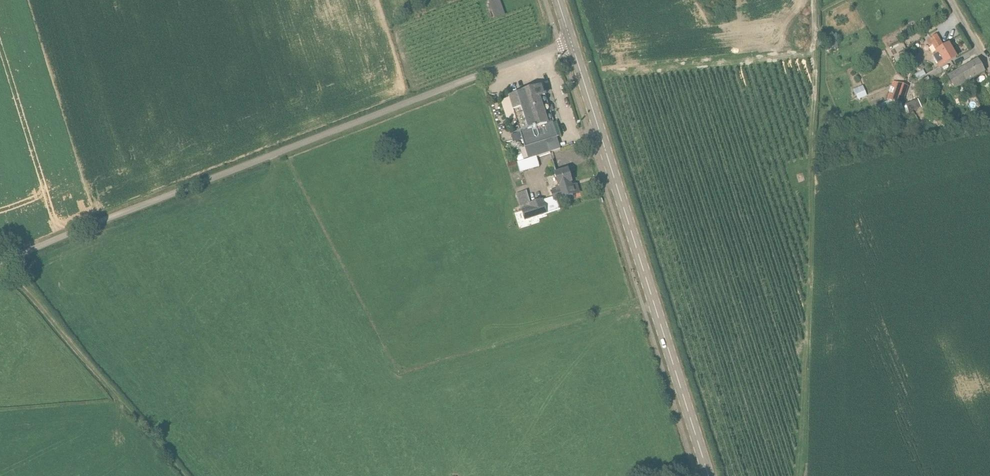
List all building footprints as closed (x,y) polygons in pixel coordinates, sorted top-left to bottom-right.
[(495,18),(506,16),(503,0),(491,0),(495,18)] [(944,65),(945,65),(956,58),(948,45),(943,48),(936,35),(926,41),(930,46),(933,45),(937,52),(937,53),(932,56),(940,68),(944,65)] [(955,88),(984,72),(977,60),(948,77),(955,88)] [(919,79),(927,75),(925,70),(916,74),(919,79)] [(907,86),(897,83),(893,81),(891,87),(895,89),(894,93),(889,92),(887,99),(891,100),(901,104),(907,86)] [(530,159),(536,157),(550,153),(561,150),(557,138),(552,123),(553,123),(550,112),(553,111),(552,106),(548,107),(542,88),(509,98),(512,108),(525,148),(528,159),(530,159)] [(858,99),(866,96),(863,88),(855,91),(858,99)] [(905,113),(903,106),(895,109),(898,116),(905,113)] [(530,159),(528,159),(517,163),(520,173),(539,167),(536,157),(530,159)] [(555,174),(558,186),(555,187),(556,190),(552,192),(554,197),(542,201),(530,205),(526,192),(517,195),(525,221),(560,209),(557,200),(573,195),(569,183),(571,183),(570,179),(571,179),(569,173),(568,174),(567,170),(555,174)]
